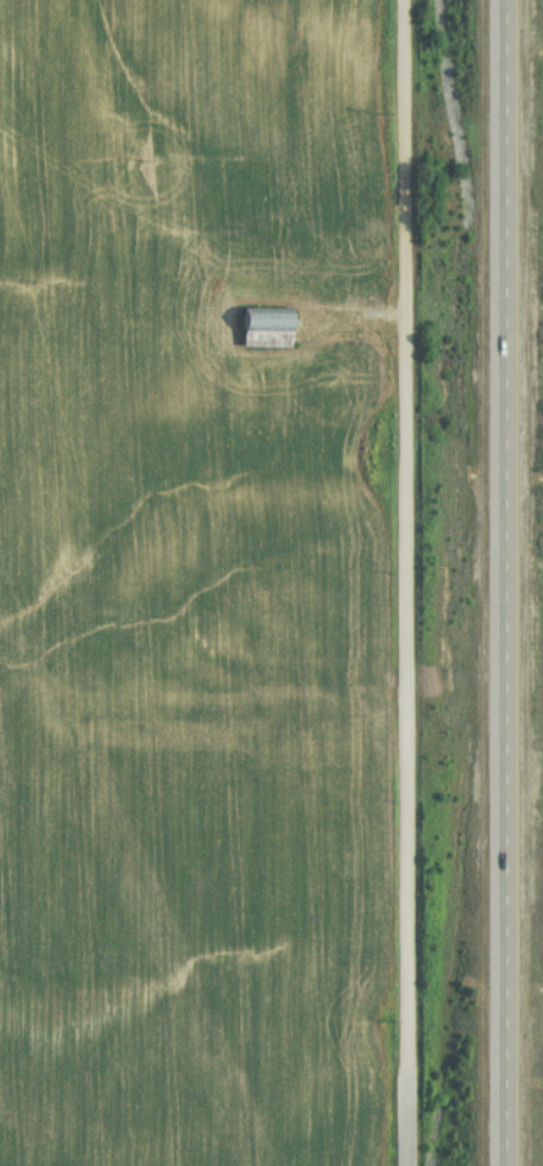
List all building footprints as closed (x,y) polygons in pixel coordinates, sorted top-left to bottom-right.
[(283,348),(283,309),(234,309),(234,348),(283,348)]
